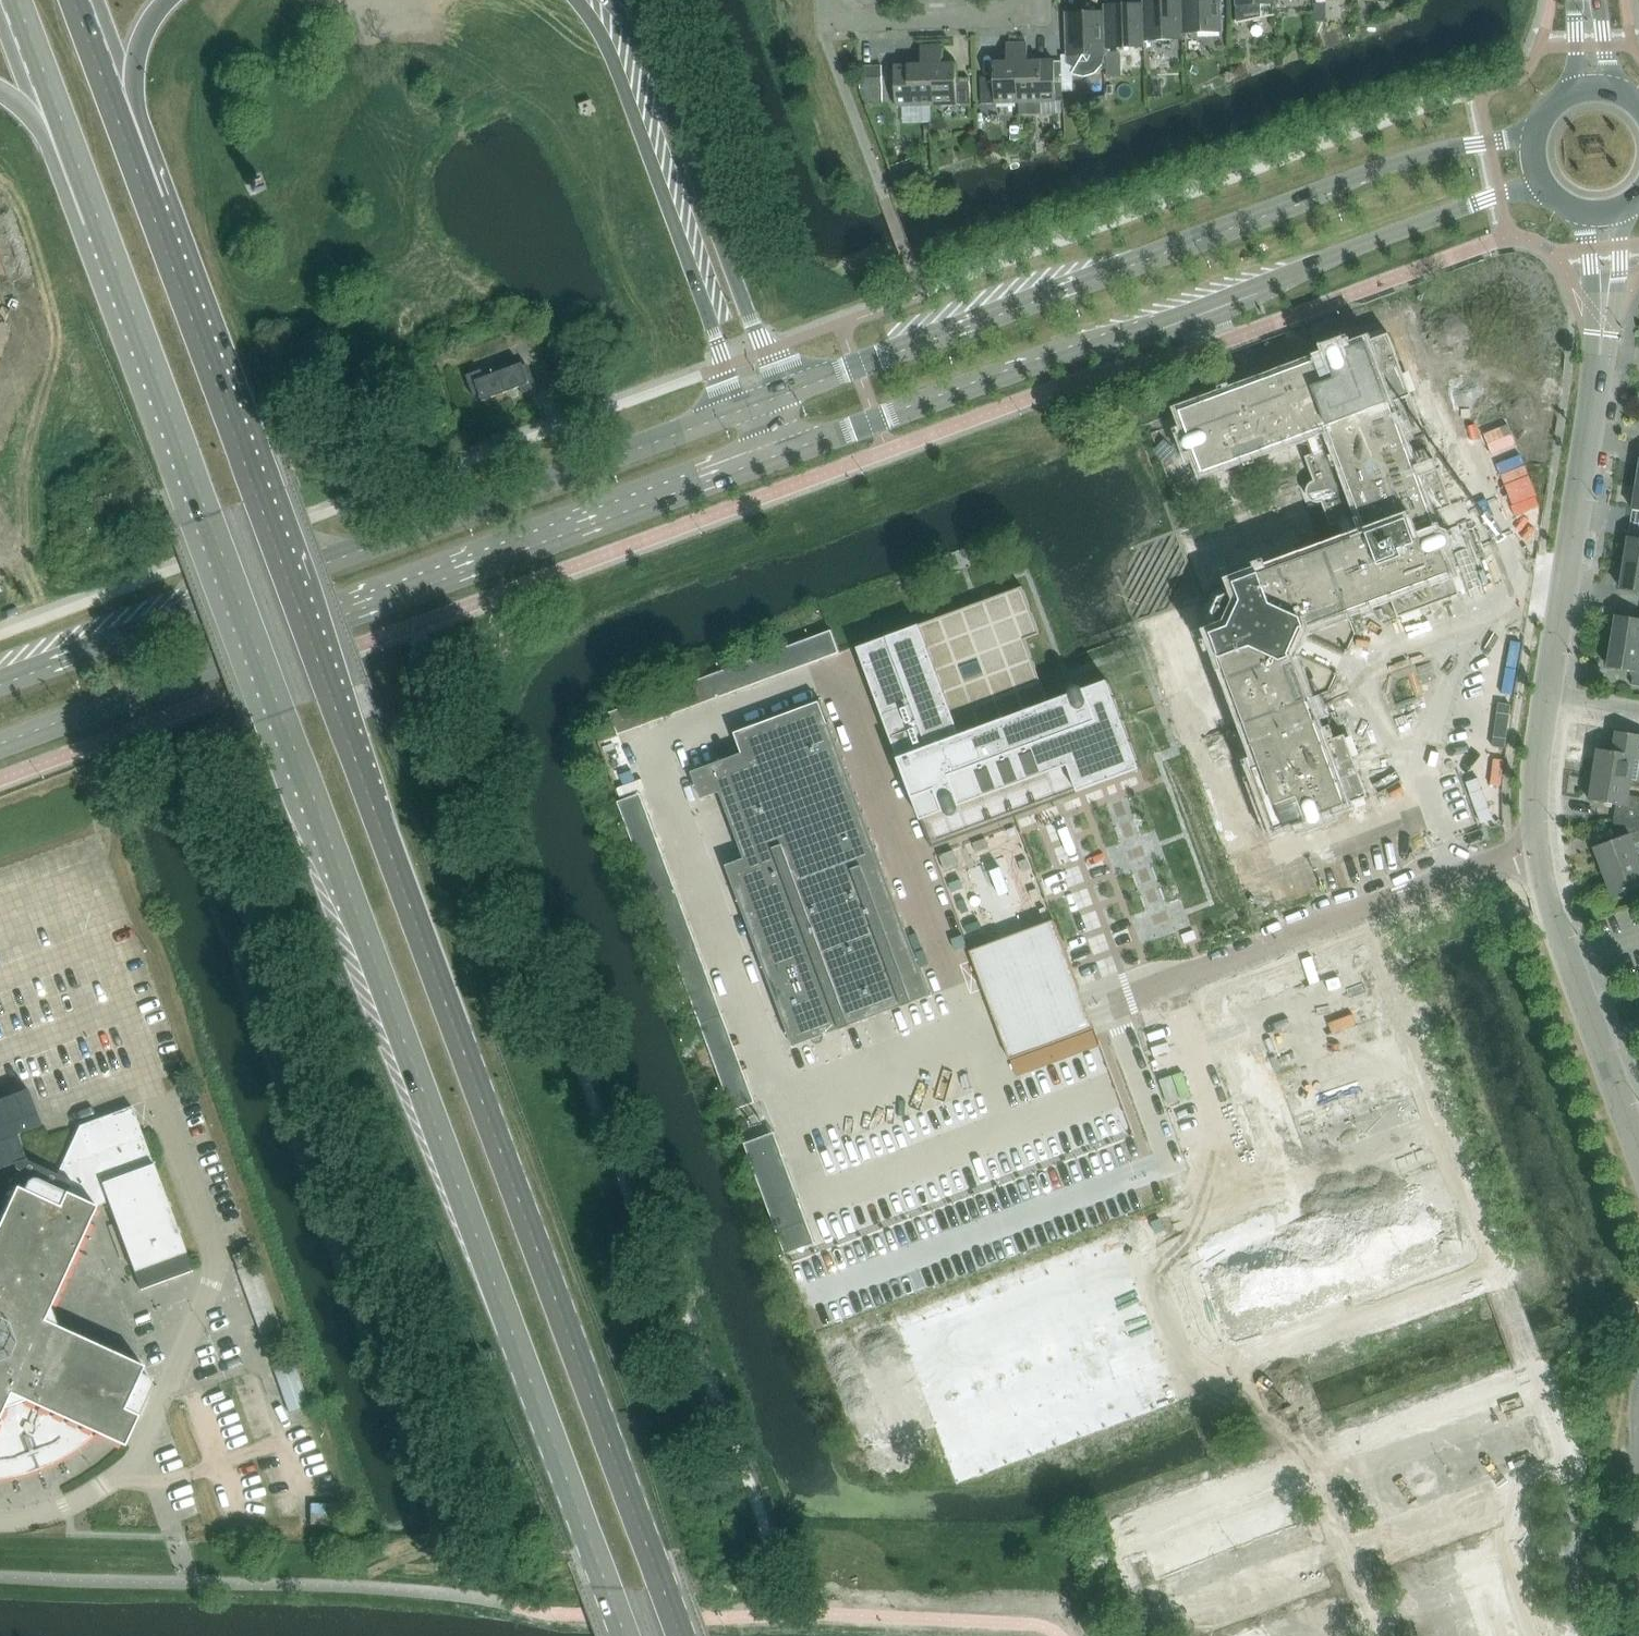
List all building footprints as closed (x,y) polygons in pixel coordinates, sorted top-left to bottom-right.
[(1143,0),(1142,0),(1142,4),(1104,6),(1106,48),(1145,46),(1145,40),(1143,0)] [(1145,40),(1184,39),(1183,32),(1182,0),(1143,0),(1145,40)] [(1183,32),(1222,31),(1221,0),(1182,0),(1183,32)] [(1235,0),(1236,16),(1236,23),(1261,18),(1261,4),(1275,3),(1275,0),(1235,0)] [(1066,54),(1066,56),(1066,64),(1074,68),(1071,74),(1072,74),(1085,77),(1100,72),(1104,64),(1106,54),(1106,48),(1104,6),(1104,12),(1065,13),(1066,54)] [(981,103),(1018,102),(1017,43),(1006,44),(1007,62),(993,62),(993,77),(980,77),(981,103)] [(1017,43),(1018,102),(1020,102),(1020,115),(1043,114),(1042,102),(1056,101),(1054,60),(1028,61),(1027,43),(1017,43)] [(931,46),(933,105),(970,104),(969,77),(956,78),(956,63),(942,64),(941,45),(931,46)] [(895,106),(933,105),(931,46),(920,46),(921,64),(907,65),(894,65),(895,106)] [(1066,54),(1061,54),(1062,60),(1063,91),(1073,91),(1072,74),(1071,74),(1074,68),(1066,64),(1066,56),(1066,54)] [(1062,60),(1054,60),(1056,101),(1063,101),(1063,91),(1062,60)] [(860,90),(865,103),(883,103),(882,65),(859,66),(860,90)] [(1260,381),(1179,411),(1188,433),(1188,435),(1186,436),(1184,438),(1183,441),(1183,444),(1185,447),(1187,449),(1190,450),(1193,450),(1194,449),(1194,451),(1202,473),(1283,443),(1313,432),(1320,451),(1305,456),(1314,480),(1311,482),(1309,483),(1308,485),(1307,488),(1306,490),(1306,493),(1307,495),(1308,498),(1310,500),(1312,501),(1315,502),(1317,503),(1320,503),(1323,502),(1331,526),(1345,520),(1352,539),(1324,550),(1323,550),(1282,565),(1238,582),(1237,580),(1212,589),(1202,612),(1206,624),(1211,637),(1213,636),(1221,657),(1220,657),(1223,666),(1227,676),(1228,676),(1229,680),(1250,736),(1254,747),(1253,747),(1260,765),(1284,828),(1288,827),(1297,824),(1296,823),(1322,813),(1324,813),(1343,806),(1368,796),(1367,793),(1360,774),(1359,771),(1355,760),(1354,760),(1353,756),(1354,756),(1347,737),(1346,738),(1345,734),(1342,736),(1342,735),(1323,742),(1316,724),(1315,720),(1308,702),(1307,698),(1291,657),(1297,645),(1305,628),(1346,612),(1364,606),(1376,601),(1390,596),(1398,618),(1461,595),(1437,533),(1432,535),(1425,515),(1427,515),(1453,506),(1427,437),(1416,408),(1413,400),(1410,392),(1411,392),(1404,373),(1403,373),(1402,370),(1403,370),(1399,358),(1398,359),(1397,355),(1390,336),(1390,337),(1389,333),(1363,343),(1363,342),(1344,349),(1345,350),(1306,364),(1305,363),(1305,362),(1304,361),(1304,360),(1303,360),(1302,359),(1302,358),(1301,358),(1300,357),(1299,357),(1298,357),(1297,357),(1296,356),(1295,356),(1294,357),(1293,357),(1292,357),(1291,357),(1290,358),(1289,358),(1288,359),(1287,360),(1286,361),(1285,362),(1285,363),(1284,364),(1284,365),(1284,366),(1284,367),(1284,368),(1284,369),(1284,370),(1284,371),(1284,372),(1260,381)] [(518,387),(519,392),(520,393),(529,389),(531,388),(532,387),(532,386),(532,385),(533,384),(533,383),(532,381),(526,363),(520,365),(519,363),(479,377),(477,371),(479,371),(479,369),(464,375),(472,395),(477,393),(480,401),(518,387)] [(1435,409),(1440,437),(1452,435),(1447,406),(1435,409)] [(1628,536),(1624,562),(1638,565),(1638,538),(1628,536)] [(1624,562),(1620,588),(1638,591),(1638,565),(1624,562)] [(919,624),(857,647),(883,717),(882,717),(889,736),(890,736),(894,748),(895,748),(898,756),(897,756),(900,763),(901,762),(907,777),(905,778),(907,783),(911,795),(912,794),(921,820),(931,847),(1141,769),(1139,764),(1138,764),(1137,761),(1138,761),(1131,742),(1130,742),(1129,739),(1123,720),(1122,720),(1121,717),(1121,716),(1117,705),(1114,698),(1113,695),(1109,683),(1108,683),(1107,680),(1104,681),(1085,688),(1067,695),(1067,694),(1049,701),(1042,683),(1041,683),(1040,680),(1041,680),(1034,661),(1033,661),(1032,658),(1025,639),(1040,633),(1038,630),(1039,630),(1032,611),(1032,612),(1030,608),(1031,608),(1024,589),(1023,589),(1022,586),(1004,593),(1004,592),(991,597),(991,598),(982,601),(963,607),(963,608),(960,609),(941,616),(938,617),(919,624)] [(1616,615),(1611,641),(1638,645),(1638,619),(1616,615)] [(839,651),(831,630),(611,712),(618,733),(839,651)] [(1611,641),(1607,667),(1634,671),(1632,685),(1638,686),(1638,645),(1611,641)] [(930,995),(882,864),(820,699),(732,731),(741,753),(691,772),(701,798),(720,791),(744,858),(726,865),(793,1046),(930,995)] [(1626,740),(1624,752),(1597,748),(1593,774),(1631,780),(1638,782),(1638,742),(1626,740)] [(1638,819),(1638,797),(1629,795),(1631,780),(1593,774),(1590,800),(1616,804),(1614,821),(1638,819)] [(641,793),(618,801),(733,1110),(755,1102),(641,793)] [(1614,821),(1620,837),(1594,847),(1603,871),(1638,858),(1634,844),(1638,842),(1638,819),(1614,821)] [(1603,871),(1612,896),(1638,886),(1638,890),(1638,858),(1603,871)] [(1017,1075),(1099,1045),(1054,920),(971,950),(1017,1075)] [(1194,930),(1182,934),(1185,943),(1197,938),(1194,930)] [(1365,948),(1329,961),(1337,982),(1373,969),(1365,948)] [(1373,969),(1337,982),(1344,1003),(1381,990),(1373,969)] [(1309,980),(1297,984),(1301,996),(1313,991),(1309,980)] [(1381,990),(1344,1003),(1352,1023),(1388,1011),(1381,990)] [(1313,991),(1301,996),(1305,1007),(1318,1003),(1313,991)] [(1388,1011),(1352,1023),(1360,1044),(1396,1031),(1388,1011)] [(1324,1021),(1312,1026),(1316,1037),(1329,1033),(1324,1021)] [(1329,1033),(1316,1037),(1321,1049),(1333,1044),(1329,1033)] [(1340,1063),(1327,1067),(1331,1079),(1344,1074),(1340,1063)] [(1344,1074),(1331,1079),(1336,1090),(1348,1085),(1344,1074)] [(1355,1104),(1342,1109),(1347,1120),(1359,1115),(1355,1104)] [(15,1473),(36,1467),(57,1458),(76,1446),(94,1431),(123,1445),(150,1387),(150,1383),(150,1380),(148,1377),(145,1375),(139,1372),(142,1365),(56,1325),(48,1306),(93,1209),(94,1206),(108,1201),(133,1271),(140,1289),(192,1270),(185,1252),(141,1134),(131,1106),(78,1125),(61,1164),(56,1174),(51,1185),(37,1178),(36,1178),(33,1178),(29,1178),(27,1180),(25,1183),(22,1189),(15,1186),(0,1218),(0,1475),(15,1473)] [(1359,1115),(1347,1120),(1351,1131),(1363,1127),(1359,1115)] [(774,1131),(745,1142),(786,1251),(815,1240),(774,1131)] [(1370,1145),(1358,1150),(1362,1161),(1374,1157),(1370,1145)] [(1374,1157),(1362,1161),(1366,1173),(1379,1168),(1374,1157)] [(1382,1177),(1370,1182),(1374,1194),(1387,1189),(1382,1177)] [(1453,1191),(1442,1195),(1446,1208),(1458,1203),(1453,1191)] [(1442,1195),(1430,1200),(1435,1212),(1446,1208),(1442,1195)] [(1412,1207),(1400,1211),(1405,1223),(1416,1219),(1412,1207)] [(1400,1211),(1389,1215),(1394,1228),(1405,1223),(1400,1211)] [(1371,1222),(1359,1226),(1364,1239),(1375,1234),(1371,1222)] [(1359,1226),(1348,1231),(1352,1243),(1364,1239),(1359,1226)] [(1455,1230),(1434,1238),(1448,1274),(1468,1266),(1455,1230)] [(1329,1238),(1318,1242),(1322,1254),(1334,1250),(1329,1238)] [(1434,1238),(1413,1246),(1427,1281),(1448,1274),(1434,1238)] [(1318,1242),(1306,1246),(1311,1259),(1322,1254),(1318,1242)] [(1413,1246),(1393,1253),(1406,1289),(1427,1281),(1413,1246)] [(243,1251),(232,1255),(237,1269),(248,1265),(243,1251)] [(1288,1253),(1277,1257),(1281,1270),(1293,1265),(1288,1253)] [(1393,1253),(1372,1261),(1386,1297),(1406,1289),(1393,1253)] [(1277,1257),(1265,1262),(1270,1274),(1281,1270),(1277,1257)] [(1372,1261),(1352,1269),(1365,1305),(1386,1297),(1372,1261)] [(287,1344),(258,1263),(237,1271),(267,1351),(287,1344)] [(1256,1264),(1244,1268),(1249,1281),(1260,1277),(1256,1264)] [(1331,1277),(1310,1284),(1324,1320),(1344,1312),(1331,1277)] [(1310,1284),(1290,1292),(1303,1328),(1324,1320),(1310,1284)] [(1290,1292),(1269,1300),(1282,1336),(1303,1328),(1290,1292)] [(1269,1300),(1248,1308),(1261,1344),(1282,1336),(1269,1300)] [(946,1380),(929,1386),(952,1451),(966,1446),(968,1452),(985,1445),(983,1439),(997,1435),(999,1440),(1015,1434),(1013,1429),(1026,1424),(1028,1429),(1045,1423),(1043,1418),(1056,1413),(1058,1419),(1075,1413),(1073,1407),(1086,1402),(1088,1408),(1104,1402),(1102,1396),(1116,1391),(1118,1397),(1171,1377),(1169,1372),(1182,1367),(1159,1302),(1107,1321),(1112,1335),(951,1393),(946,1380)] [(279,1349),(268,1353),(272,1364),(283,1360),(279,1349)] [(294,1362),(274,1369),(289,1412),(309,1405),(294,1362)] [(1545,1452),(1534,1457),(1538,1469),(1550,1465),(1545,1452)] [(1534,1457),(1522,1461),(1527,1473),(1538,1469),(1534,1457)] [(1500,1469),(1489,1473),(1493,1486),(1505,1482),(1500,1469)] [(1489,1473),(1477,1478),(1482,1490),(1493,1486),(1489,1473)] [(1455,1486),(1444,1490),(1449,1503),(1460,1498),(1455,1486)] [(1277,1488),(1254,1497),(1269,1535),(1292,1526),(1277,1488)] [(1444,1490),(1432,1495),(1437,1507),(1449,1503),(1444,1490)] [(1254,1497),(1232,1505),(1246,1543),(1269,1535),(1254,1497)] [(1410,1503),(1399,1507),(1404,1520),(1415,1515),(1410,1503)] [(1232,1505),(1209,1513),(1224,1552),(1246,1543),(1232,1505)] [(1399,1507),(1388,1511),(1392,1524),(1404,1520),(1399,1507)] [(1209,1513),(1187,1522),(1201,1560),(1224,1552),(1209,1513)] [(1187,1522),(1165,1530),(1179,1568),(1201,1560),(1187,1522)] [(1165,1530),(1142,1539),(1157,1577),(1179,1568),(1165,1530)] [(1142,1539),(1119,1548),(1133,1586),(1157,1577),(1142,1539)] [(1288,1549),(1276,1553),(1281,1566),(1292,1562),(1288,1549)] [(1497,1556),(1459,1570),(1468,1594),(1506,1579),(1497,1556)] [(1265,1558),(1253,1562),(1258,1574),(1269,1570),(1265,1558)] [(1253,1562),(1242,1566),(1247,1579),(1258,1574),(1253,1562)] [(1220,1575),(1208,1579),(1213,1591),(1225,1587),(1220,1575)] [(1208,1579),(1197,1583),(1202,1596),(1213,1591),(1208,1579)] [(1506,1579),(1468,1594),(1476,1616),(1514,1602),(1506,1579)] [(1175,1591),(1164,1596),(1168,1608),(1180,1604),(1175,1591)] [(1164,1596),(1152,1600),(1157,1612),(1168,1608),(1164,1596)] [(1427,1596),(1415,1601),(1419,1612),(1431,1607),(1427,1596)] [(1431,1607),(1419,1612),(1423,1623),(1436,1619),(1431,1607)] [(1491,1635),(1527,1635),(1523,1624),(1491,1635)]
